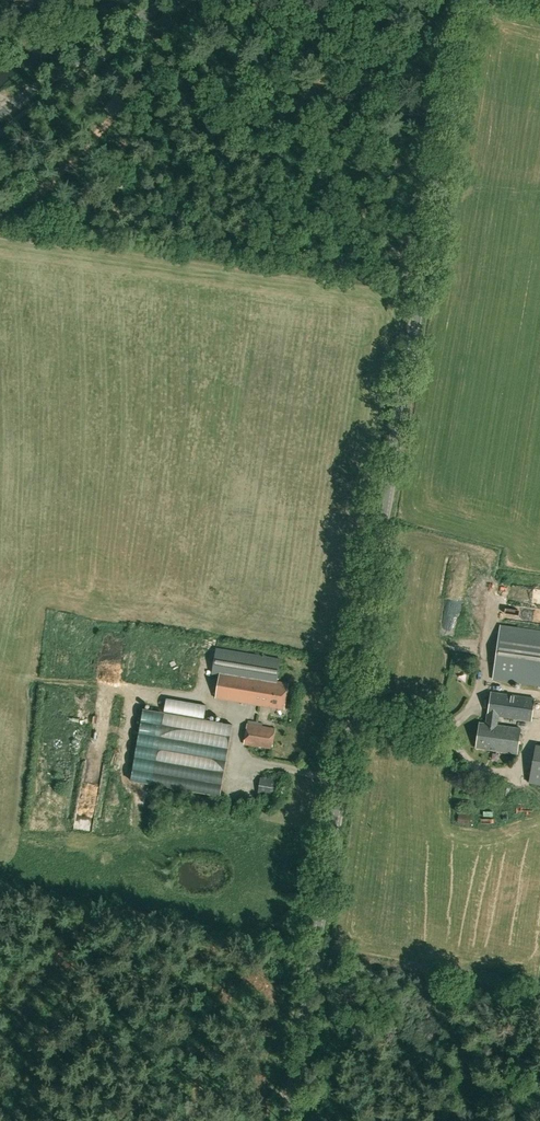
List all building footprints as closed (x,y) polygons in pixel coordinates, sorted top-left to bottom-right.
[(7,144),(2,147),(6,153),(11,149),(7,144)] [(493,679),(539,685),(539,631),(501,625),(493,679)] [(217,649),(212,676),(219,677),(215,698),(283,709),(288,683),(276,681),(280,659),(217,649)] [(498,725),(499,716),(532,721),(535,698),(492,692),(488,714),(486,723),(480,722),(476,748),(517,754),(521,728),(498,725)] [(132,780),(220,796),(233,724),(204,719),(206,705),(167,698),(164,712),(144,709),(132,780)] [(272,749),(275,729),(247,724),(244,744),(272,749)] [(529,782),(539,784),(539,748),(535,747),(529,782)] [(276,795),(278,781),(260,778),(258,793),(276,795)] [(66,817),(78,824),(85,813),(72,806),(66,817)] [(472,812),(458,810),(456,823),(470,824),(472,812)]
